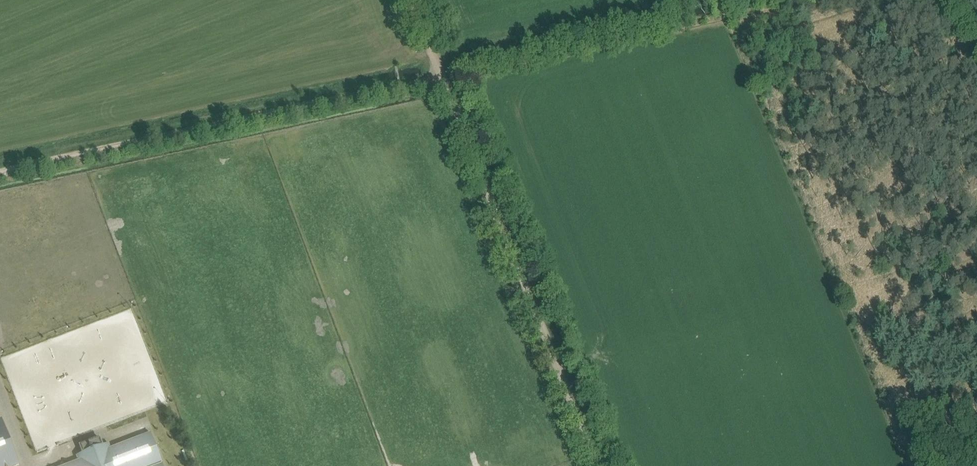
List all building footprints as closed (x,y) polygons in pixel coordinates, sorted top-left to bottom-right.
[(19,464),(2,420),(0,420),(0,465),(15,465),(19,464)] [(151,434),(111,449),(108,443),(102,445),(99,438),(80,446),(82,453),(76,455),(78,462),(67,465),(163,465),(151,434)]
